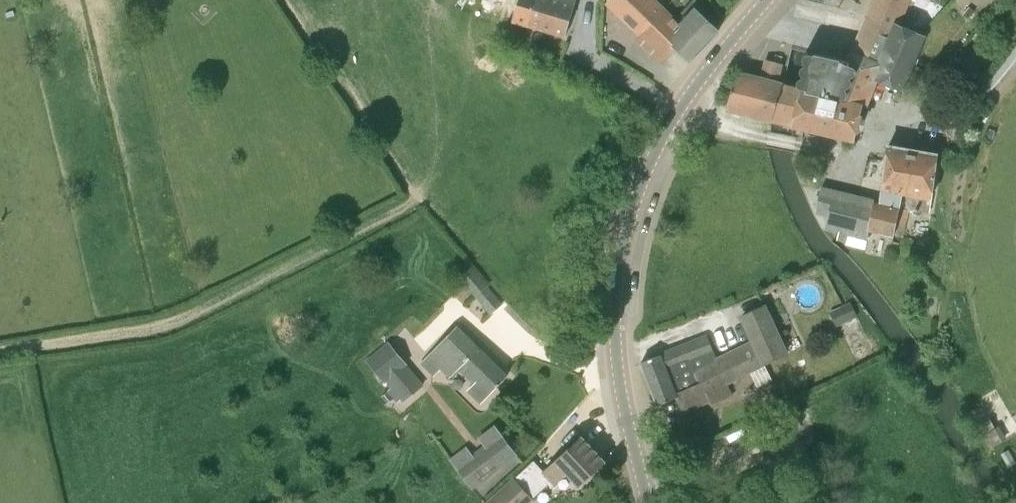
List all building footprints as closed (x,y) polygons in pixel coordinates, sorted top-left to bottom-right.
[(576,0),(536,0),(534,6),(531,5),(530,11),(532,11),(528,24),(566,35),(566,34),(574,7),(575,5),(574,5),(576,0)] [(607,4),(613,9),(621,17),(635,30),(641,36),(637,40),(660,61),(674,47),(690,61),(719,30),(717,28),(705,16),(702,13),(707,8),(698,0),(692,0),(674,19),(655,0),(611,0),(607,4)] [(867,18),(895,30),(897,25),(899,26),(909,0),(874,0),(867,18)] [(969,6),(963,14),(972,22),(978,14),(969,6)] [(783,85),(771,122),(792,128),(793,128),(853,139),(855,140),(863,106),(865,105),(865,104),(865,103),(875,78),(901,89),(923,36),(899,26),(897,25),(895,30),(867,18),(849,62),(815,54),(814,55),(810,54),(801,88),(807,90),(806,92),(801,90),(783,85)] [(761,79),(777,83),(782,64),(766,60),(761,79)] [(737,73),(726,108),(745,114),(770,121),(771,122),(783,85),(782,85),(777,83),(761,79),(737,73)] [(822,187),(815,213),(828,216),(825,230),(827,230),(839,233),(837,240),(846,242),(848,236),(866,240),(867,240),(869,231),(893,237),(894,237),(894,236),(900,206),(903,194),(910,149),(908,149),(888,145),(881,190),(880,200),(834,190),(822,187)] [(900,206),(894,236),(903,237),(909,208),(928,212),(937,154),(910,149),(903,194),(900,206)] [(488,283),(471,266),(458,279),(473,297),(489,316),(502,305),(485,286),(488,283)] [(842,306),(829,312),(835,327),(845,323),(857,317),(850,302),(842,306)] [(748,313),(739,317),(750,341),(762,366),(764,365),(785,354),(787,353),(775,325),(765,305),(748,313)] [(428,356),(421,363),(433,376),(441,369),(450,377),(459,368),(479,348),(457,326),(443,341),(428,356)] [(705,337),(669,352),(673,363),(680,359),(687,375),(697,370),(700,378),(705,376),(707,381),(711,379),(717,389),(728,384),(727,383),(750,372),(762,366),(750,341),(714,358),(705,337)] [(388,341),(365,360),(370,366),(383,381),(385,384),(386,382),(391,387),(387,390),(397,403),(401,399),(403,402),(424,385),(407,365),(408,364),(388,341)] [(479,348),(459,368),(475,384),(468,391),(480,403),(487,396),(494,390),(508,376),(479,348)] [(661,354),(641,363),(641,364),(658,405),(676,397),(679,397),(680,396),(686,411),(711,401),(707,394),(717,389),(711,379),(707,381),(705,376),(700,378),(697,370),(687,375),(680,359),(673,363),(669,352),(661,354)] [(707,394),(711,401),(712,404),(732,396),(728,384),(717,389),(707,394)] [(382,397),(387,404),(393,399),(388,392),(382,397)] [(779,403),(774,393),(767,396),(766,401),(769,408),(779,403)] [(994,423),(989,415),(979,421),(984,429),(994,423)] [(466,447),(450,459),(474,489),(518,456),(495,425),(478,438),(485,447),(473,456),(466,447)] [(606,462),(582,436),(543,473),(532,461),(490,502),(527,502),(532,498),(547,483),(552,487),(567,473),(580,487),(606,462)]
